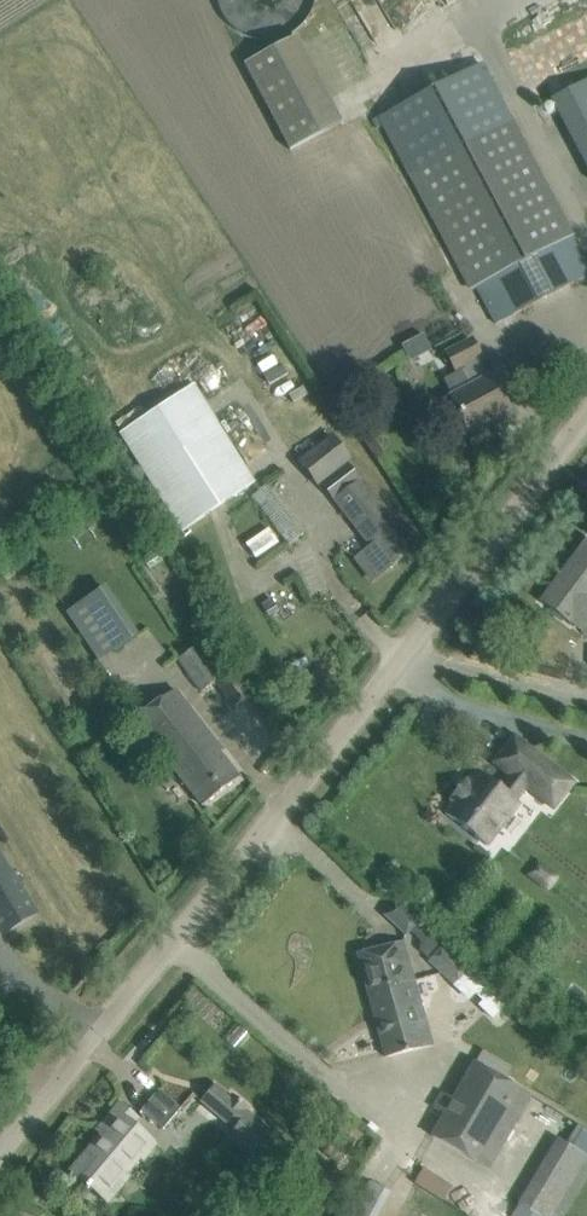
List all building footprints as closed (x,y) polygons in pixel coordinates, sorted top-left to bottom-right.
[(308,20),(310,17),(312,12),(314,8),(315,3),(316,0),(216,0),(217,2),(218,7),(220,12),(222,16),(225,20),(228,24),(232,28),(235,31),(240,34),(244,37),(249,39),(254,40),(259,41),(264,42),(269,42),(274,41),(279,40),(283,39),(288,37),(292,34),(296,32),(300,28),(304,25),(308,20)] [(244,65),(290,150),(342,122),(296,37),(244,65)] [(495,325),(586,277),(586,263),(483,64),(380,118),(470,290),(476,287),(495,325)] [(584,162),(586,167),(586,81),(552,99),(584,162)] [(466,369),(442,381),(450,396),(452,399),(445,402),(444,408),(449,418),(454,420),(461,416),(469,431),(509,410),(491,376),(490,376),(480,356),(481,356),(471,339),(450,350),(447,352),(456,368),(464,364),(466,369)] [(119,431),(182,532),(258,484),(194,383),(119,431)] [(334,498),(361,476),(349,460),(350,459),(332,436),(299,461),(318,484),(321,482),(334,498)] [(391,516),(376,497),(364,479),(361,476),(334,498),(371,546),(354,559),(371,581),(411,550),(387,519),(391,516)] [(541,601),(560,616),(570,623),(571,621),(583,630),(586,625),(586,540),(541,601)] [(216,681),(235,708),(253,695),(228,660),(214,669),(198,646),(178,660),(201,692),(216,681)] [(578,687),(586,689),(586,653),(578,687)] [(176,690),(135,721),(187,787),(203,807),(239,778),(213,744),(215,742),(198,719),(176,690)] [(478,771),(469,783),(465,780),(459,787),(450,799),(454,802),(445,813),(486,845),(519,803),(515,800),(525,787),(549,805),(569,780),(514,737),(494,762),(510,775),(500,788),(478,771)] [(2,934),(35,914),(0,858),(0,930),(2,934)] [(401,906),(395,903),(383,916),(406,937),(419,922),(401,906)] [(414,979),(403,942),(357,954),(367,992),(414,979)] [(455,957),(443,946),(428,962),(440,973),(455,957)] [(468,970),(453,985),(470,1001),(476,995),(484,1003),(478,1009),(492,1022),(507,1007),(468,970)] [(433,1046),(414,979),(367,992),(385,1057),(433,1046)] [(476,1162),(508,1107),(521,1114),(531,1096),(474,1063),(453,1099),(442,1092),(433,1108),(444,1115),(431,1136),(476,1162)] [(202,1102),(213,1111),(226,1096),(215,1087),(202,1102)] [(163,1129),(181,1108),(159,1090),(141,1111),(163,1129)] [(144,1160),(157,1145),(132,1124),(137,1118),(120,1103),(97,1131),(105,1137),(89,1156),(86,1153),(71,1171),(87,1185),(85,1188),(88,1190),(90,1187),(109,1203),(123,1186),(129,1179),(126,1176),(126,1175),(125,1174),(140,1157),(144,1160)] [(266,1168),(285,1145),(246,1112),(233,1127),(227,1135),(266,1168)] [(340,1132),(324,1151),(338,1162),(353,1142),(340,1132)] [(586,1159),(558,1142),(512,1215),(551,1215),(586,1159)] [(423,1160),(420,1165),(436,1175),(439,1170),(423,1160)]
